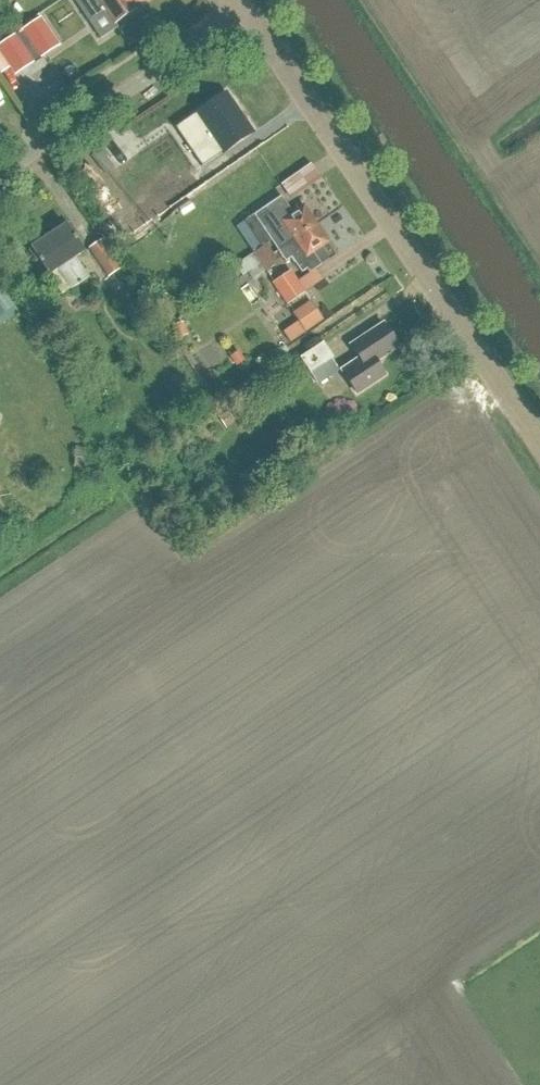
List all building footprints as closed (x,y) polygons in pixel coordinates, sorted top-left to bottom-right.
[(88,22),(100,40),(117,29),(114,25),(135,11),(134,8),(146,0),(73,0),(88,22)] [(58,43),(41,17),(0,44),(0,50),(14,72),(58,43)] [(46,93),(54,105),(73,92),(65,81),(46,93)] [(223,155),(253,134),(225,94),(195,114),(204,128),(184,142),(202,168),(222,154),(223,155)] [(308,162),(278,184),(288,199),(319,177),(308,162)] [(277,251),(288,243),(315,225),(303,207),(289,217),(277,199),(263,209),(253,216),(262,229),(277,251)] [(89,278),(75,258),(83,252),(65,225),(31,248),(49,275),(57,270),(71,290),(89,278)] [(288,243),(277,251),(285,262),(291,258),(301,273),(306,270),(309,273),(321,265),(312,253),(327,242),(315,225),(288,243)] [(109,276),(120,269),(101,239),(89,247),(109,276)] [(266,271),(279,262),(267,245),(254,253),(266,271)] [(287,304),(306,291),(291,269),(272,282),(287,304)] [(0,289),(0,318),(14,308),(1,288),(0,289)] [(287,341),(322,319),(310,299),(291,311),(296,320),(280,330),(287,341)] [(183,322),(171,326),(176,339),(187,335),(183,322)] [(357,394),(384,375),(375,361),(397,347),(382,324),(351,345),(359,357),(340,370),(357,394)] [(311,372),(334,356),(323,341),(300,356),(311,372)] [(238,351),(229,357),(236,367),(244,361),(238,351)]
